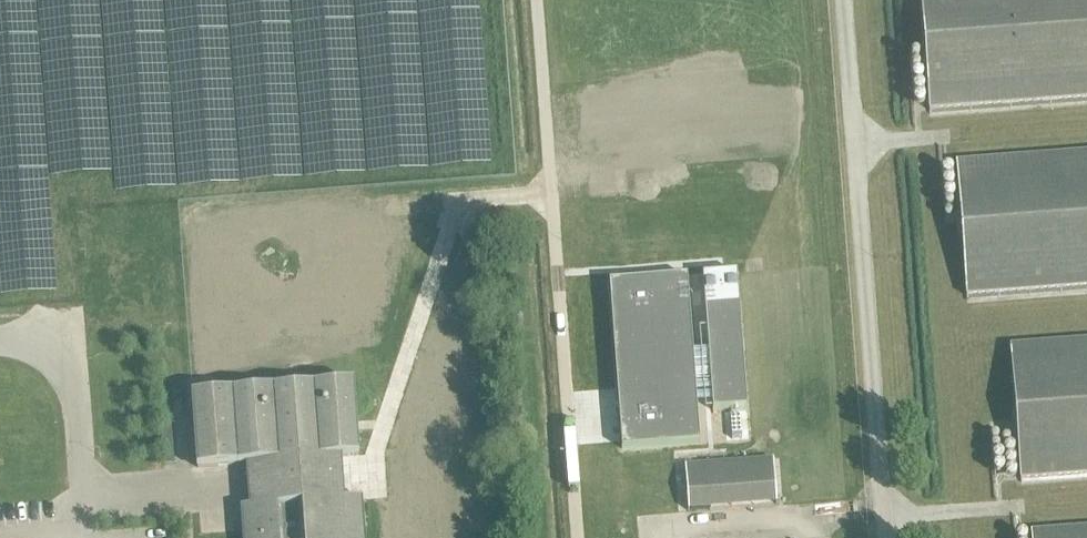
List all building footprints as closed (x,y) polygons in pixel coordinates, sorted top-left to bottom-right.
[(928,114),(1086,101),(1086,0),(919,0),(928,114)] [(1086,289),(1086,150),(955,161),(966,299),(1086,289)] [(1009,344),(1020,482),(1086,477),(1086,338),(1009,344)] [(360,499),(343,500),(339,456),(357,455),(352,384),(192,396),(197,467),(247,463),(250,507),(241,508),(243,537),(363,537),(360,499)] [(1030,530),(1031,537),(1086,537),(1086,526),(1030,530)]
